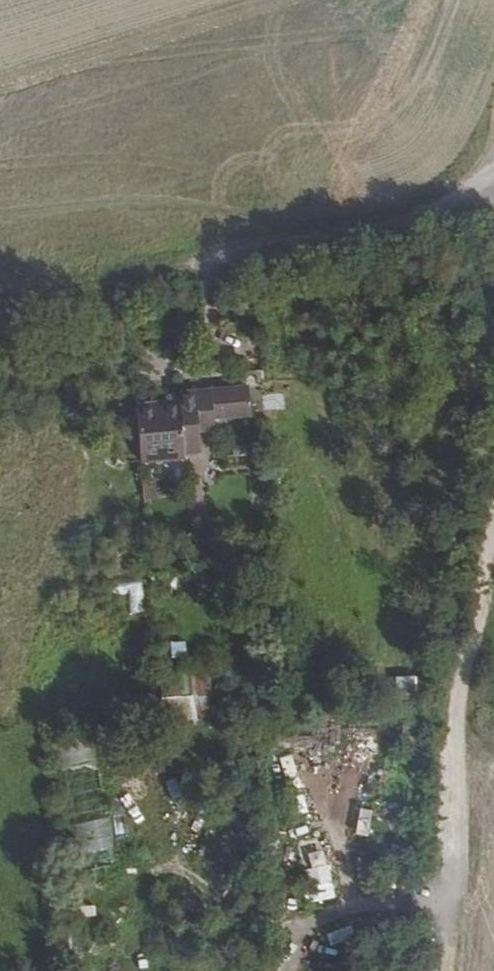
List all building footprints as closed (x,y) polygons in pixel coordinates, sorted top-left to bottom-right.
[(247,418),(247,386),(209,387),(209,402),(197,402),(197,431),(213,431),(213,418),(247,418)] [(262,393),(263,409),(283,409),(283,392),(262,393)] [(177,430),(176,422),(138,425),(141,464),(180,461),(179,453),(194,452),(193,428),(177,430)] [(185,670),(187,717),(212,716),(210,669),(185,670)] [(394,676),(396,699),(417,697),(414,674),(394,676)] [(77,870),(114,864),(94,735),(57,740),(77,870)] [(327,848),(298,852),(306,901),(335,897),(327,848)]
